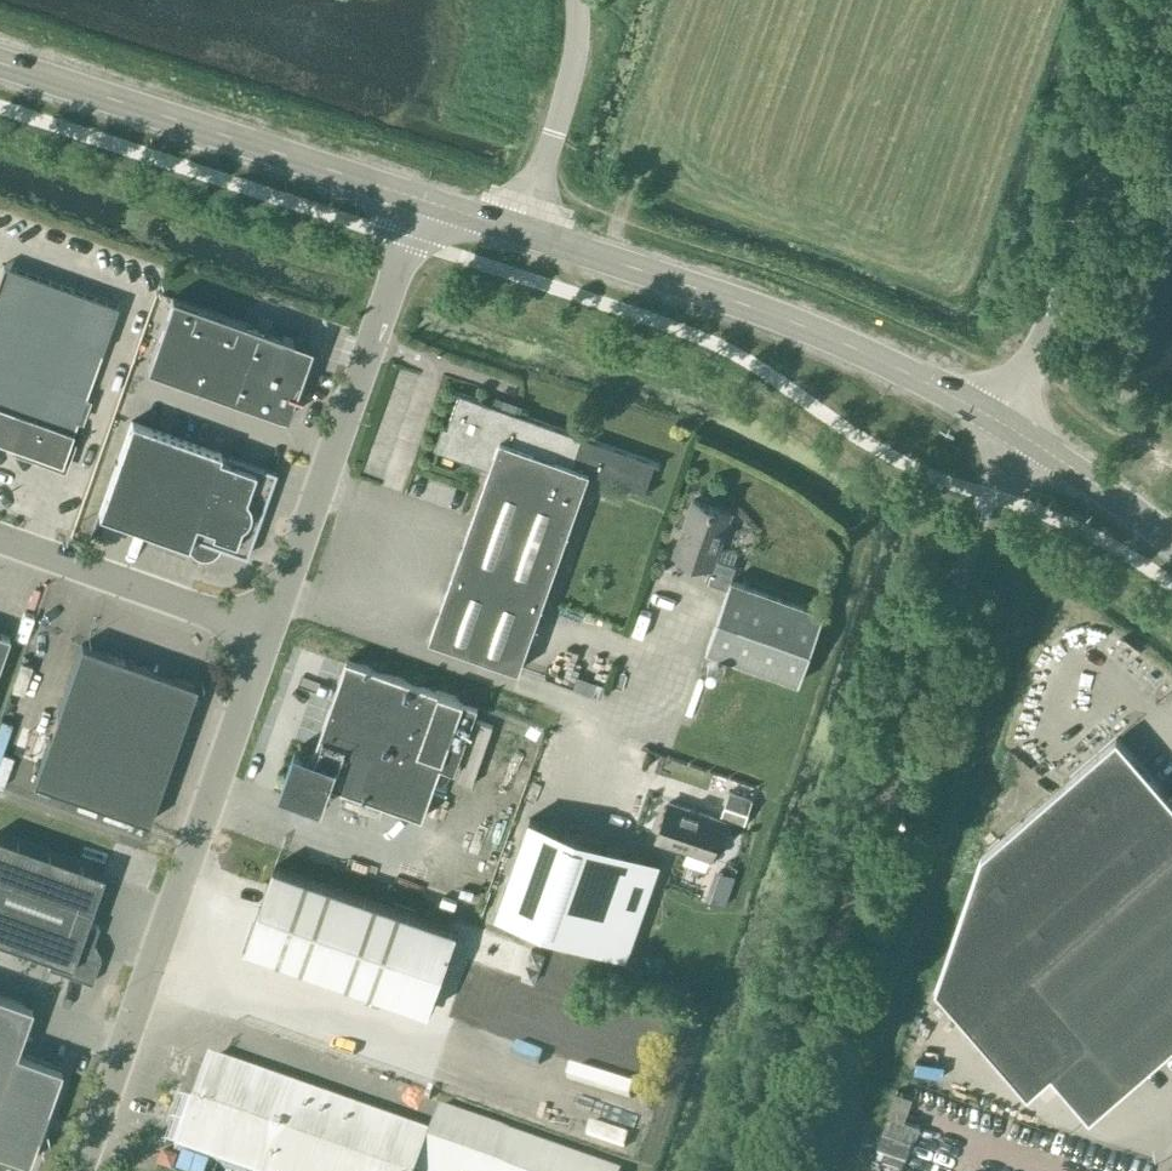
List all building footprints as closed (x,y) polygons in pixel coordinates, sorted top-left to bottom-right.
[(118,305),(3,265),(0,274),(0,441),(61,463),(118,305)] [(286,416),(311,345),(172,296),(147,367),(286,416)] [(435,448),(490,467),(580,499),(590,471),(650,492),(660,463),(527,416),(529,410),(515,405),(513,410),(455,390),(435,448)] [(131,420),(99,513),(187,544),(220,452),(131,420)] [(221,546),(246,555),(275,471),(220,452),(187,544),(190,550),(194,555),(200,557),(207,557),(213,555),(218,551),(221,546)] [(430,637),(520,669),(580,499),(490,467),(430,637)] [(715,557),(731,512),(694,499),(675,553),(710,566),(705,580),(728,588),(707,649),(799,681),(824,612),(732,579),(736,565),(715,557)] [(9,636),(0,633),(0,663),(9,636)] [(91,801),(139,664),(82,644),(34,781),(91,801)] [(479,704),(348,657),(313,756),(298,751),(285,789),(322,802),(329,782),(424,816),(442,764),(456,769),(479,704)] [(139,664),(91,801),(148,821),(197,684),(139,664)] [(936,989),(1028,1094),(1052,1073),(1090,1116),(1171,1045),(1171,804),(1116,739),(983,854),(936,989)] [(711,857),(724,820),(670,801),(657,839),(711,857)] [(659,860),(529,814),(496,908),(625,955),(659,860)] [(0,836),(0,940),(51,958),(48,967),(92,982),(101,957),(97,955),(92,945),(99,925),(87,921),(104,872),(0,836)] [(246,946),(430,1010),(458,930),(275,866),(246,946)] [(0,994),(0,1150),(29,1160),(61,1067),(16,1051),(32,1006),(0,994)] [(381,1058),(389,1031),(376,1027),(368,1054),(381,1058)] [(405,1035),(394,1067),(407,1072),(419,1040),(405,1035)] [(206,1061),(201,1073),(196,1072),(188,1095),(193,1096),(173,1153),(223,1170),(608,1170),(437,1111),(427,1139),(206,1061)] [(881,1141),(908,1148),(916,1119),(888,1113),(881,1141)]
